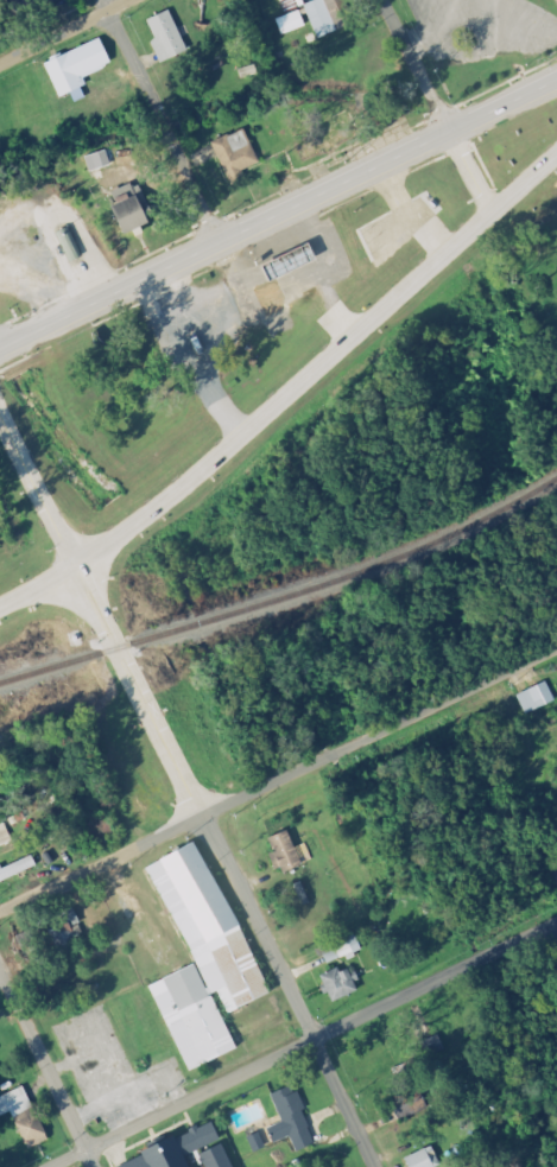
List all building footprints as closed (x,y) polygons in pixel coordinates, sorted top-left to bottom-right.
[(12,839),(4,819),(0,821),(0,845),(12,839)] [(187,1069),(236,1049),(212,993),(218,990),(227,1011),(267,994),(201,839),(150,861),(194,963),(150,982),(187,1069)] [(37,867),(33,855),(0,866),(0,880),(37,867)] [(321,972),(329,1000),(359,990),(352,968),(340,972),(338,966),(321,972)] [(270,1092),(282,1120),(267,1126),(273,1142),(291,1135),(297,1150),(316,1142),(292,1083),(270,1092)] [(10,1111),(12,1115),(32,1106),(23,1085),(0,1095),(0,1115),(10,1111)] [(47,1140),(38,1111),(16,1118),(25,1147),(47,1140)] [(148,1152),(153,1161),(140,1166),(198,1166),(192,1154),(207,1148),(215,1166),(244,1166),(223,1122),(207,1129),(204,1123),(195,1128),(197,1133),(186,1139),(184,1135),(148,1152)] [(264,1147),(259,1131),(247,1134),(252,1151),(264,1147)]
